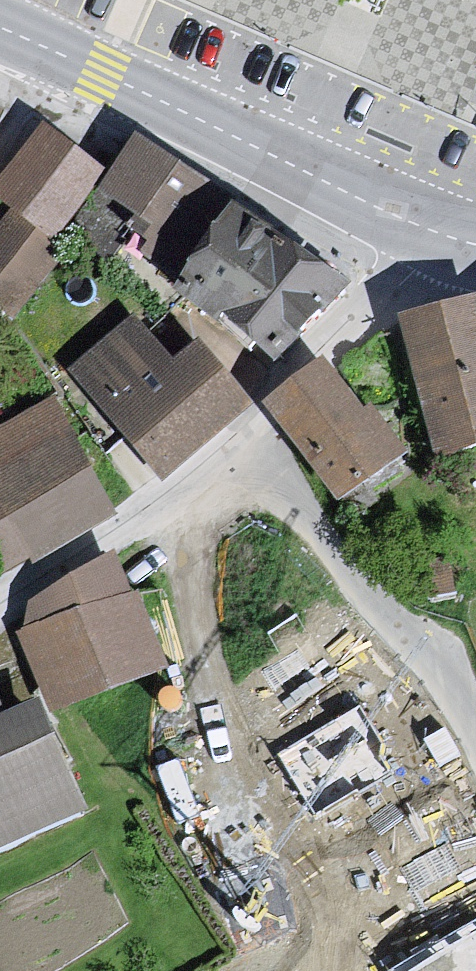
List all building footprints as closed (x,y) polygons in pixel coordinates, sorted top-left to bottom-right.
[(0,183),(0,212),(7,218),(54,258),(90,212),(87,202),(99,182),(43,135),(0,183)] [(128,149),(93,208),(167,279),(219,213),(128,149)] [(223,215),(163,295),(253,372),(332,297),(223,215)] [(7,218),(0,227),(0,332),(2,334),(60,269),(7,218)] [(392,332),(432,481),(475,464),(475,312),(475,309),(392,332)] [(129,330),(65,377),(159,493),(246,414),(191,356),(165,375),(129,330)] [(316,377),(263,430),(329,517),(399,460),(316,377)] [(0,434),(0,581),(106,522),(48,407),(0,434)] [(105,567),(20,614),(23,637),(8,638),(45,721),(151,690),(160,672),(105,567)] [(78,824),(18,716),(0,724),(0,857),(78,824)] [(391,970),(475,970),(475,920),(391,970)]
